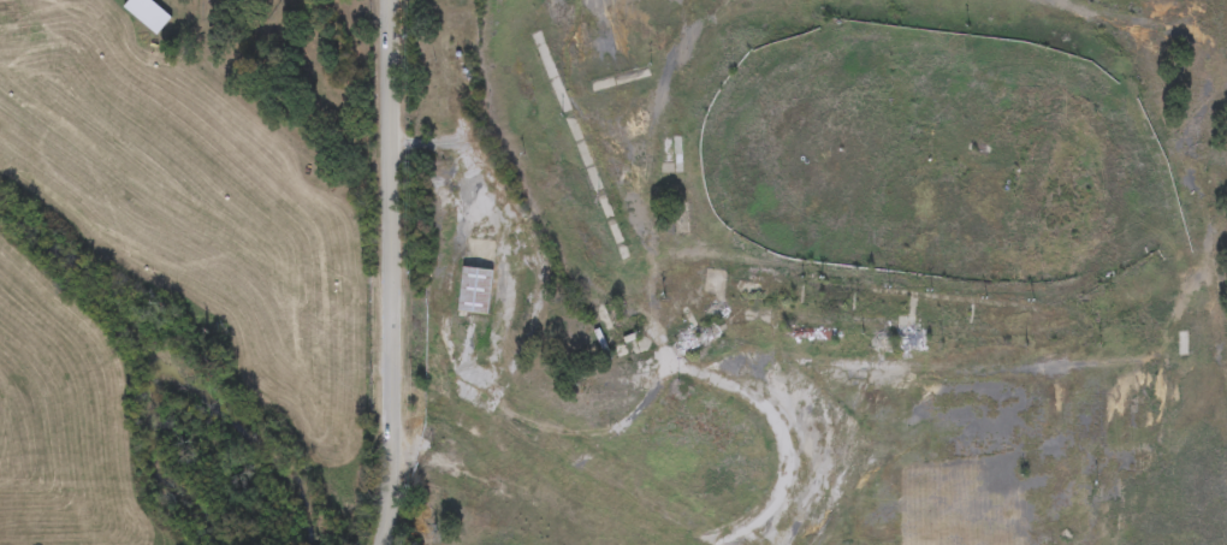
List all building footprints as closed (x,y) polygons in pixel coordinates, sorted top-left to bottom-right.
[(123,7),(128,0),(161,0),(168,6),(150,29),(123,7)] [(492,271),(488,315),(458,312),(462,267),(492,271)] [(729,271),(725,300),(703,297),(706,268),(729,271)] [(614,319),(633,319),(633,338),(614,338),(614,319)] [(724,338),(684,359),(675,342),(715,321),(724,338)] [(869,333),(897,337),(899,326),(927,330),(925,355),(867,348),(869,333)] [(789,337),(790,328),(814,330),(814,339),(789,337)] [(654,362),(635,369),(630,357),(650,350),(654,362)]
